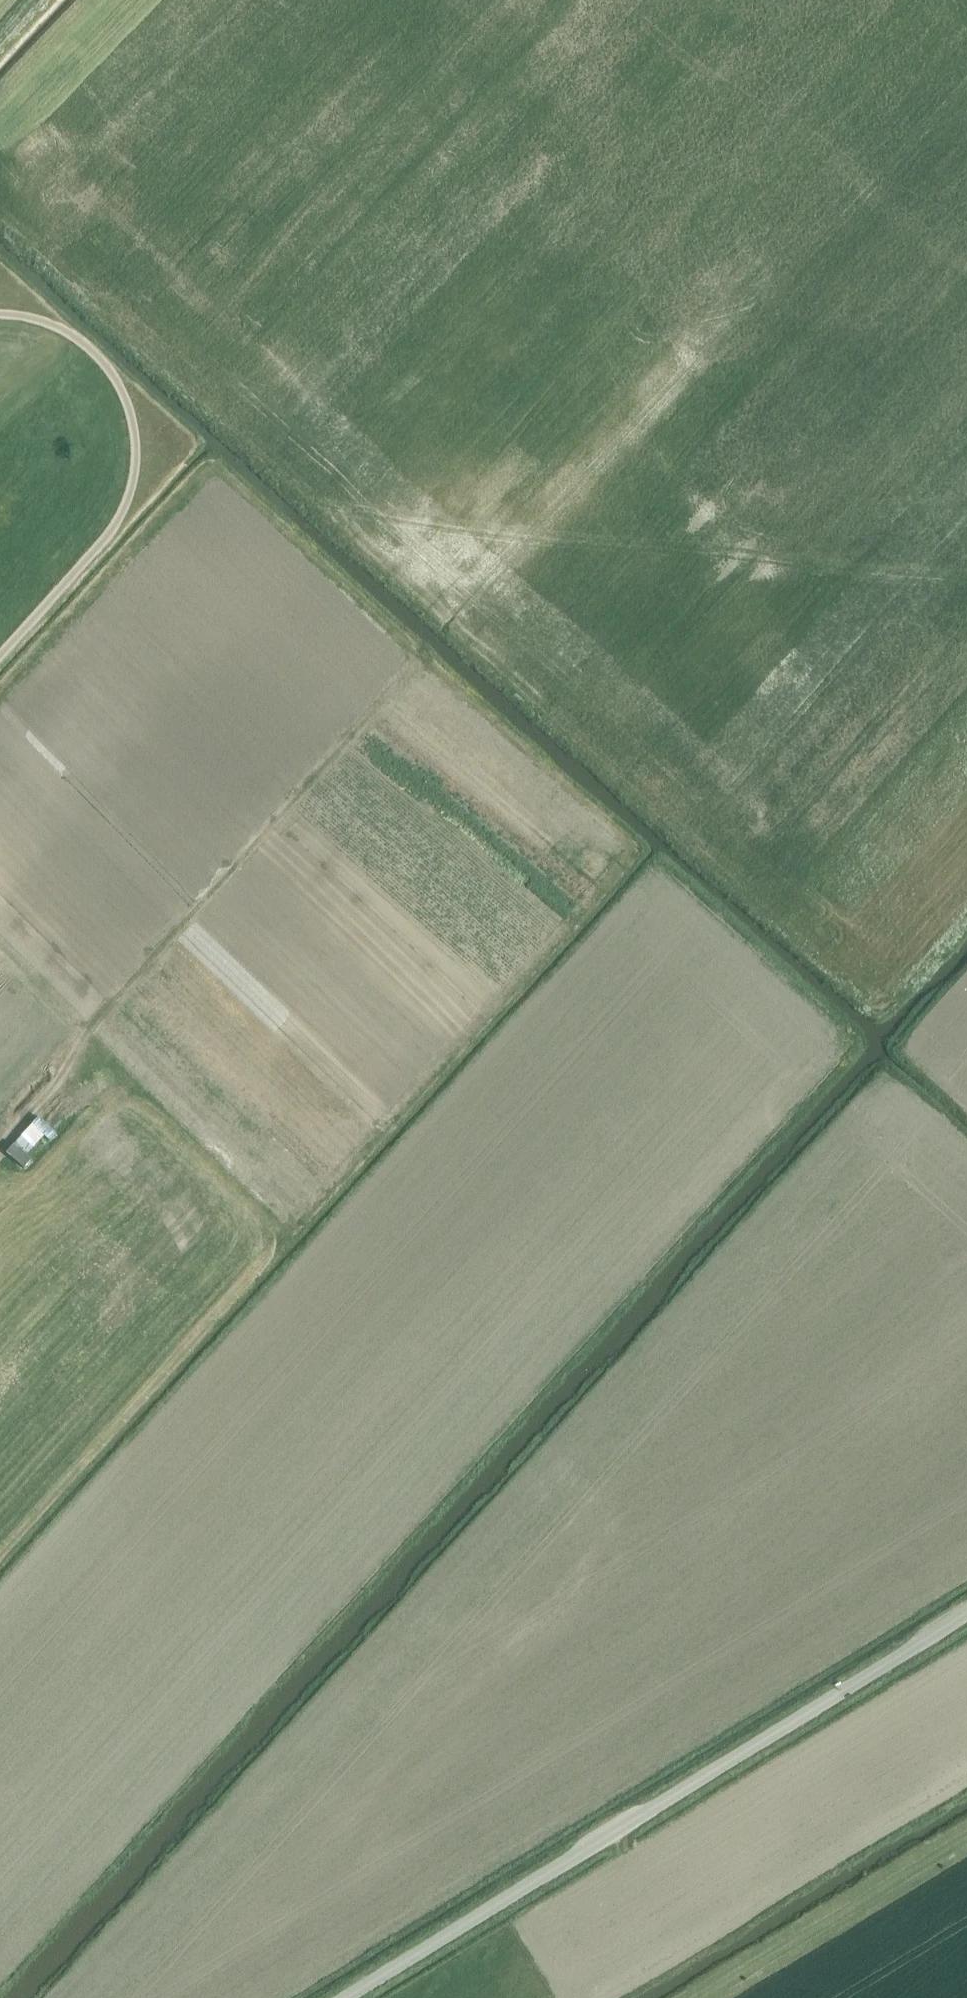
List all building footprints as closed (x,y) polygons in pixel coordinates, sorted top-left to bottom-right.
[(31,1127),(14,1146),(27,1156),(42,1138),(31,1127)]
